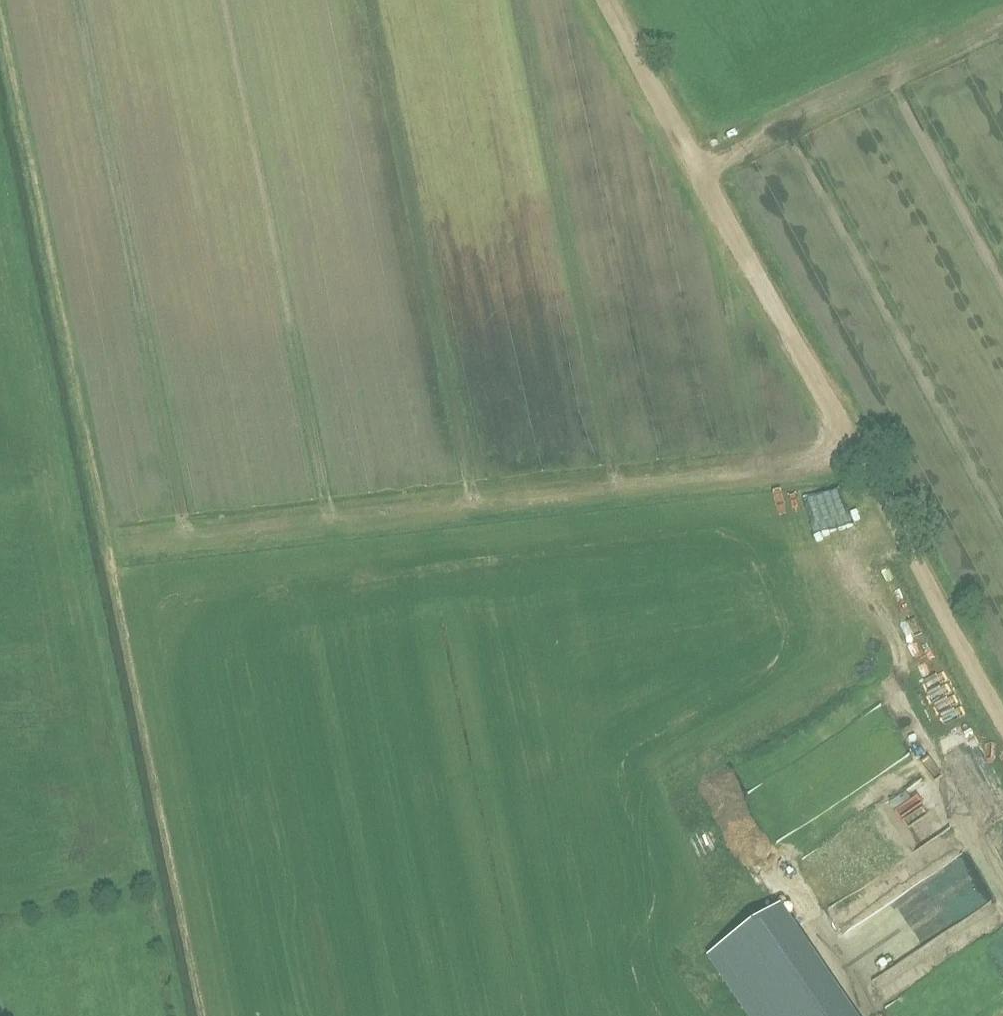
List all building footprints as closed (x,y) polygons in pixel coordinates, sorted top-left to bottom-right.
[(861,984),(881,1015),(898,1015),(873,976),(861,984)]
